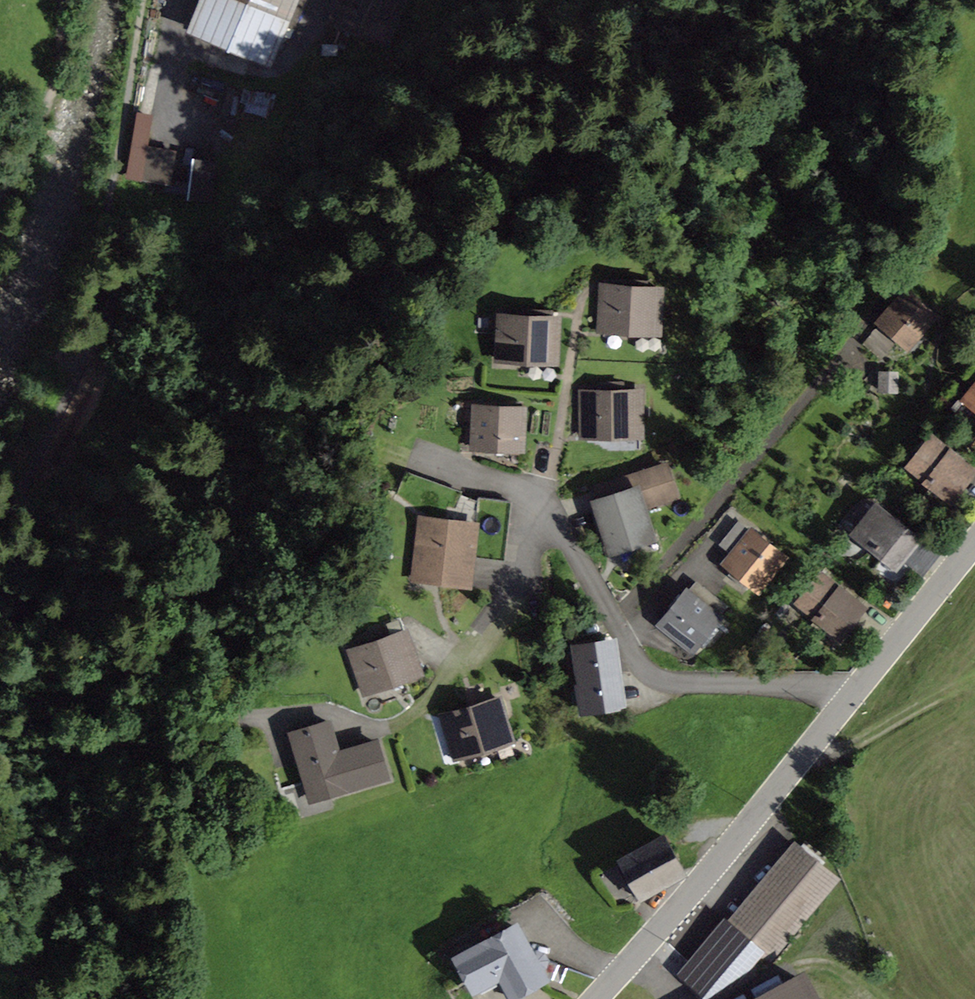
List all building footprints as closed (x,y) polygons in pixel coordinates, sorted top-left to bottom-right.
[(196,28),(266,57),(290,0),(207,0),(196,28)] [(335,19),(383,38),(398,0),(343,0),(335,19)] [(239,118),(248,95),(230,87),(220,110),(239,118)] [(252,92),(247,110),(269,117),(274,98),(252,92)] [(149,146),(154,115),(137,112),(126,177),(173,185),(179,151),(149,146)] [(190,199),(212,200),(214,159),(191,158),(190,199)] [(660,289),(603,286),(600,329),(658,332),(660,289)] [(931,316),(905,293),(881,321),(907,344),(931,316)] [(557,319),(500,316),(498,358),(555,361),(557,319)] [(965,397),(974,405),(974,384),(965,397)] [(639,392),(582,393),(583,435),(639,434),(639,392)] [(523,409),(475,407),(473,446),(521,449),(523,409)] [(971,472),(931,439),(910,465),(950,497),(971,472)] [(635,492),(597,504),(610,548),(650,535),(641,507),(674,496),(665,465),(630,476),(635,492)] [(875,507),(855,533),(895,565),(916,540),(875,507)] [(473,526),(422,520),(417,566),(441,569),(440,580),(467,583),(473,526)] [(726,563),(757,588),(783,557),(752,532),(726,563)] [(820,576),(799,601),(840,634),(861,609),(820,576)] [(686,592),(661,623),(692,649),(718,617),(727,606),(715,596),(706,607),(686,592)] [(404,632),(351,651),(365,691),(418,672),(404,632)] [(580,672),(580,677),(619,672),(617,656),(610,657),(608,641),(577,646),(576,642),(570,642),(574,673),(580,672)] [(619,672),(580,677),(581,683),(576,684),(580,709),(624,703),(620,672),(619,672)] [(498,699),(444,715),(456,756),(510,740),(498,699)] [(327,723),(292,734),(308,788),(325,783),(328,794),(385,776),(375,743),(337,755),(327,723)] [(663,836),(628,856),(629,856),(621,860),(641,895),(683,872),(663,836)] [(833,879),(795,846),(730,923),(769,956),(833,879)] [(515,927),(458,957),(474,987),(501,973),(507,983),(505,989),(508,996),(515,998),(521,994),(523,988),(542,978),(538,969),(544,966),(546,958),(543,953),(536,951),(530,954),(515,927)] [(804,970),(750,998),(820,998),(804,970)]
